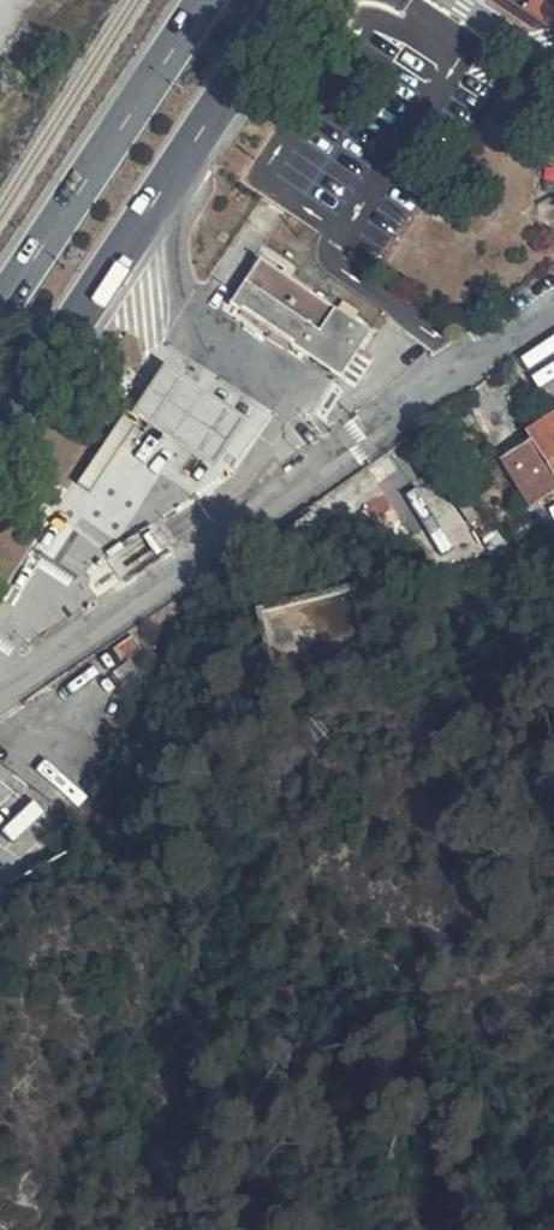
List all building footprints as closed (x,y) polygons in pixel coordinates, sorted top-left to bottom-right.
[(367,330),(257,260),(225,306),(336,375),(367,330)] [(191,386),(160,367),(126,414),(158,436),(167,442),(208,469),(244,419),(202,393),(191,386)] [(530,437),(535,447),(509,464),(533,499),(553,482),(553,421),(530,437)]
